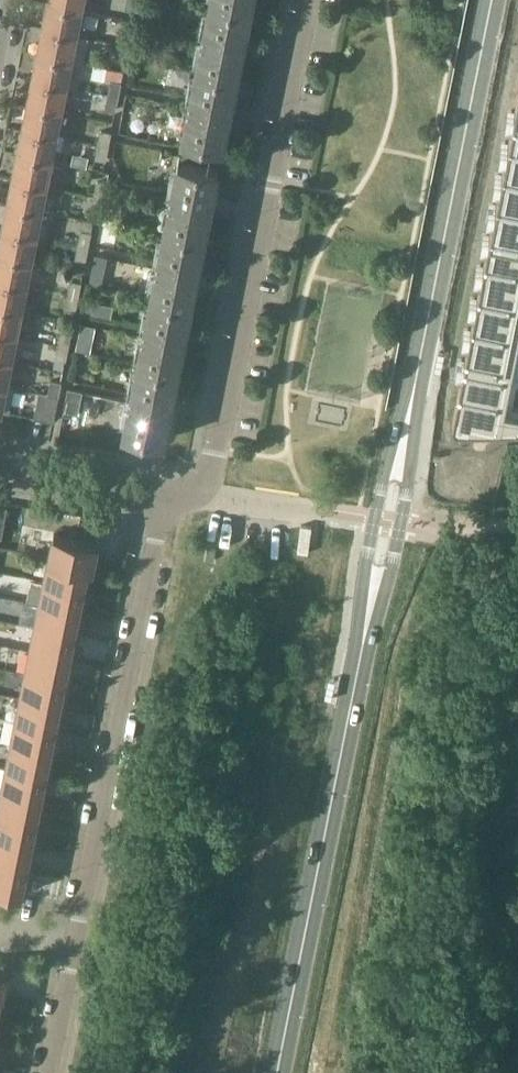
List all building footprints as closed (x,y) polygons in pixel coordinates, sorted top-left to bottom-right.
[(50,2),(81,8),(83,0),(50,0),(50,2)] [(126,6),(134,8),(136,0),(127,0),(126,6)] [(212,1),(251,9),(253,0),(212,0),(212,1)] [(212,1),(198,68),(237,76),(243,50),(241,47),(240,47),(242,37),(243,37),(245,36),(251,9),(212,1)] [(81,8),(50,2),(45,27),(76,33),(81,8)] [(45,27),(40,53),(71,58),(76,33),(45,27)] [(127,45),(130,32),(121,30),(118,44),(127,45)] [(118,44),(116,57),(125,58),(127,45),(118,44)] [(71,58),(40,53),(35,78),(66,84),(71,58)] [(229,104),(232,102),(237,76),(198,68),(184,136),(184,137),(185,138),(186,136),(214,142),(214,144),(223,145),(229,116),(227,114),(229,104)] [(66,84),(35,78),(29,104),(61,110),(66,84)] [(118,95),(120,82),(111,80),(108,93),(118,95)] [(80,96),(91,99),(92,91),(79,88),(80,96)] [(108,93),(106,107),(115,109),(118,95),(108,93)] [(454,417),(456,423),(509,422),(509,423),(511,423),(511,422),(517,422),(517,97),(454,417)] [(29,104),(24,128),(56,134),(61,110),(29,104)] [(24,128),(20,153),(51,159),(56,134),(24,128)] [(107,146),(110,132),(101,130),(98,144),(107,146)] [(98,144),(95,157),(105,159),(107,146),(98,144)] [(20,153),(15,178),(46,184),(51,159),(20,153)] [(180,160),(166,229),(205,237),(210,210),(209,207),(208,207),(210,198),(211,198),(213,196),(219,167),(218,167),(209,166),(209,168),(181,161),(181,160),(180,160)] [(110,175),(102,173),(99,187),(107,189),(109,178),(110,175)] [(15,178),(10,203),(41,209),(49,211),(52,198),(43,196),(46,184),(15,178)] [(107,189),(114,190),(116,180),(109,178),(107,189)] [(94,198),(105,200),(107,189),(99,187),(96,187),(94,198)] [(92,209),(94,209),(103,211),(105,200),(94,198),(92,209)] [(10,203),(5,228),(36,234),(46,236),(48,225),(38,223),(41,209),(10,203)] [(5,228),(0,251),(0,253),(31,259),(36,234),(5,228)] [(79,243),(89,245),(92,231),(81,229),(79,243)] [(197,265),(200,263),(205,237),(166,229),(152,295),(192,303),(197,277),(195,274),(197,265)] [(76,257),(87,259),(89,245),(79,243),(76,257)] [(26,284),(31,259),(0,253),(0,279),(26,284)] [(0,279),(0,305),(21,309),(26,284),(0,279)] [(79,296),(82,282),(71,280),(68,294),(79,296)] [(68,294),(66,307),(77,309),(79,296),(68,294)] [(152,295),(139,362),(178,370),(184,344),(182,341),(181,341),(183,331),(184,331),(186,330),(192,303),(152,295)] [(114,305),(87,299),(84,312),(111,318),(114,305)] [(16,334),(21,309),(0,305),(0,331),(16,334)] [(82,321),(77,347),(90,350),(96,324),(82,321)] [(58,345),(68,347),(72,332),(61,330),(58,345)] [(0,331),(0,357),(10,359),(16,334),(0,331)] [(55,360),(65,362),(68,347),(58,345),(55,360)] [(5,385),(10,359),(0,357),(0,384),(5,385)] [(167,408),(169,398),(170,398),(173,396),(178,370),(139,362),(125,431),(126,431),(126,430),(154,436),(154,437),(163,439),(164,440),(170,411),(168,408),(167,408)] [(47,392),(58,395),(61,381),(50,379),(47,392)] [(68,387),(64,408),(78,411),(82,390),(68,387)] [(40,391),(35,417),(53,420),(58,395),(47,392),(40,391)] [(55,532),(50,556),(93,565),(98,541),(55,532)] [(88,588),(93,565),(50,556),(45,579),(88,588)] [(45,579),(40,603),(83,611),(88,588),(45,579)] [(79,635),(83,611),(40,603),(36,626),(79,635)] [(31,649),(74,658),(79,635),(36,626),(31,649)] [(26,672),(69,681),(74,658),(31,649),(26,672)] [(26,672),(21,696),(65,705),(69,681),(26,672)] [(17,720),(60,728),(65,705),(21,696),(17,720)] [(12,743),(55,752),(60,728),(17,720),(12,743)] [(7,766),(50,775),(55,752),(12,743),(7,766)] [(2,790),(46,798),(50,775),(7,766),(2,790)] [(41,822),(46,798),(2,790),(0,801),(0,813),(41,822)] [(36,845),(41,822),(0,813),(0,837),(36,845)] [(31,868),(36,845),(0,837),(0,862),(31,868)] [(26,893),(31,868),(0,862),(0,887),(26,893)] [(10,973),(0,971),(0,995),(5,996),(10,973)]
